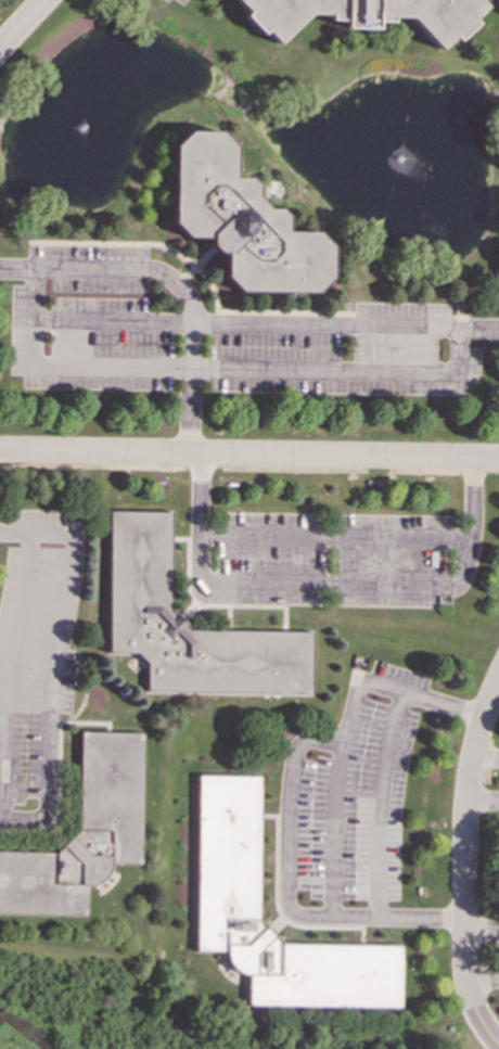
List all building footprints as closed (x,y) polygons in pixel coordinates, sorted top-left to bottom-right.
[(246,12),(243,15),(259,34),(263,30),(276,44),(307,14),(327,15),(327,20),(342,21),(342,27),(373,28),(373,22),(388,22),(388,17),(408,18),(437,50),(451,37),(455,40),(473,23),(470,20),(484,7),(478,0),(235,0),(246,12)] [(185,132),(217,132),(232,146),(232,178),(247,178),(254,184),(254,196),(266,208),(278,208),(284,215),(284,231),(316,231),(330,247),(329,278),(315,293),(239,292),(223,276),(225,253),(218,253),(208,245),(208,238),(187,238),(171,223),(172,145),(185,132)] [(110,512),(171,513),(170,609),(189,630),(309,632),(308,695),(144,692),(145,663),(136,653),(107,653),(110,512)] [(84,914),(0,913),(0,852),(53,853),(78,830),(79,732),(141,733),(139,863),(108,862),(105,872),(102,880),(94,884),(85,885),(84,914)] [(197,777),(258,778),(256,920),(280,944),(400,946),(399,1007),(246,1005),(247,974),(240,973),(231,969),(226,960),(225,951),(194,950),(197,777)]
